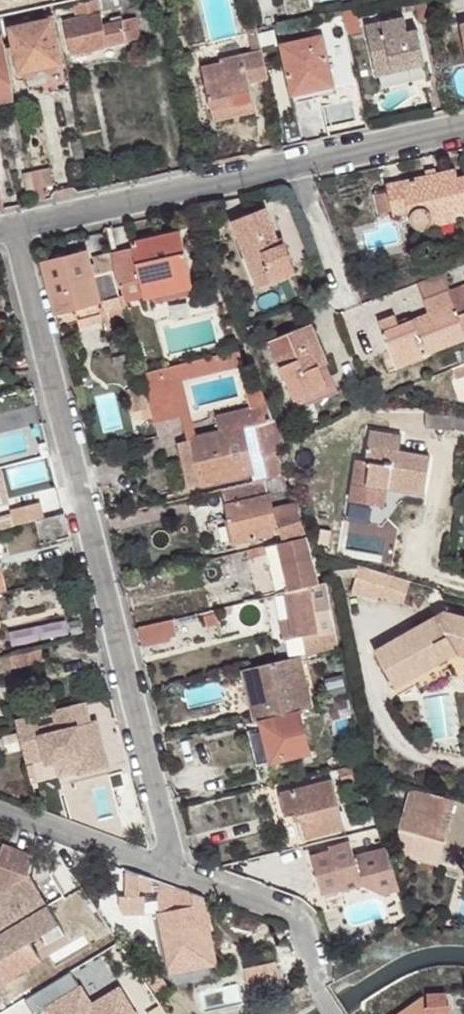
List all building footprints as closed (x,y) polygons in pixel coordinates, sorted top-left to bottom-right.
[(133,0),(82,0),(75,2),(78,19),(64,22),(70,55),(140,38),(136,18),(122,21),(112,24),(104,26),(101,10),(133,2),(133,0)] [(46,19),(54,18),(56,17),(54,6),(43,9),(46,19)] [(405,17),(366,26),(376,75),(426,64),(420,40),(415,41),(413,29),(408,30),(405,17)] [(54,18),(46,19),(9,28),(19,74),(25,73),(26,75),(28,77),(31,77),(32,77),(34,76),(36,74),(37,72),(37,71),(47,69),(48,71),(49,72),(53,73),(54,73),(56,72),(58,70),(58,68),(58,66),(63,65),(54,18)] [(255,19),(244,22),(246,31),(257,29),(255,19)] [(323,35),(279,45),(291,97),(323,88),(320,73),(331,71),(323,35)] [(14,101),(1,37),(0,37),(0,104),(14,101)] [(220,59),(221,64),(202,67),(212,111),(238,105),(240,115),(255,112),(249,83),(268,78),(262,50),(243,54),(239,40),(222,44),(226,58),(220,59)] [(331,71),(320,73),(323,88),(334,86),(331,71)] [(334,86),(323,88),(291,97),(292,103),(336,94),(334,86)] [(51,169),(40,171),(44,187),(54,185),(51,169)] [(419,178),(433,214),(453,210),(463,207),(463,177),(458,179),(456,170),(419,178)] [(40,171),(32,172),(37,196),(45,194),(44,187),(40,171)] [(32,172),(24,174),(28,198),(37,196),(32,172)] [(419,178),(387,185),(388,191),(392,210),(393,216),(409,212),(411,222),(413,225),(419,229),(427,229),(431,224),(432,219),(433,214),(419,178)] [(379,214),(392,210),(388,191),(374,193),(379,214)] [(232,221),(252,272),(267,266),(273,282),(297,273),(285,244),(280,246),(265,208),(232,221)] [(431,224),(427,229),(456,221),(453,210),(433,214),(432,219),(431,224)] [(131,243),(133,248),(112,252),(120,285),(140,280),(143,295),(153,293),(192,284),(180,232),(131,243)] [(85,250),(42,262),(59,327),(79,322),(75,310),(99,304),(102,316),(123,311),(122,307),(112,270),(93,276),(90,267),(85,250)] [(110,253),(93,258),(95,266),(90,267),(93,276),(112,270),(110,253)] [(252,272),(258,288),(273,282),(267,266),(252,272)] [(417,286),(429,314),(400,326),(396,316),(379,322),(392,358),(407,352),(409,356),(425,350),(427,354),(463,339),(463,327),(459,315),(444,276),(417,286)] [(194,293),(192,284),(153,293),(155,302),(194,293)] [(99,304),(75,310),(79,322),(80,327),(103,320),(102,316),(99,304)] [(123,311),(102,316),(103,320),(106,330),(130,324),(127,310),(123,311)] [(311,324),(270,341),(294,400),(304,396),(328,387),(316,358),(323,355),(311,324)] [(235,338),(226,340),(229,350),(238,348),(235,338)] [(239,348),(179,365),(182,379),(245,364),(239,348)] [(407,352),(392,358),(396,368),(427,356),(427,354),(425,350),(409,356),(407,352)] [(338,392),(323,355),(316,358),(328,387),(304,396),(307,404),(338,392)] [(452,368),(456,378),(463,375),(463,371),(461,364),(452,368)] [(172,366),(162,369),(165,380),(170,379),(172,387),(176,386),(188,440),(195,439),(182,379),(179,365),(172,366)] [(162,369),(143,374),(146,386),(152,407),(154,417),(156,423),(181,416),(187,441),(188,440),(176,386),(172,387),(170,379),(165,380),(162,369)] [(189,487),(201,484),(252,472),(254,482),(265,479),(282,475),(274,452),(276,451),(284,444),(260,385),(246,389),(252,408),(216,417),(220,432),(195,439),(188,440),(187,441),(179,442),(189,487)] [(131,412),(152,407),(146,386),(126,391),(131,412)] [(154,417),(152,407),(131,412),(133,420),(144,418),(144,420),(154,417)] [(451,429),(463,431),(463,414),(451,412),(451,429)] [(402,437),(371,432),(365,462),(357,460),(351,501),(373,505),(376,486),(387,488),(425,494),(431,457),(399,452),(402,437)] [(290,491),(284,474),(282,475),(265,479),(269,496),(290,491)] [(254,482),(223,489),(235,544),(247,541),(282,532),(285,540),(305,534),(294,505),(272,509),(269,496),(265,479),(254,482)] [(387,488),(376,486),(373,505),(383,507),(387,488)] [(45,518),(40,502),(11,510),(15,526),(35,520),(45,518)] [(35,520),(41,543),(69,536),(64,513),(45,518),(35,520)] [(319,584),(307,536),(265,547),(254,550),(247,551),(249,559),(267,555),(277,595),(286,592),(319,584)] [(235,544),(236,549),(248,546),(247,541),(235,544)] [(390,573),(359,564),(359,568),(331,571),(332,577),(357,574),(352,592),(378,600),(380,595),(404,602),(410,580),(408,578),(390,573)] [(327,583),(319,584),(286,592),(291,619),(295,637),(304,636),(307,652),(338,645),(335,633),(327,583)] [(445,612),(375,652),(395,687),(414,677),(408,667),(423,658),(429,668),(444,660),(442,657),(455,650),(457,653),(463,655),(463,617),(445,612)] [(216,614),(205,617),(208,631),(220,628),(216,614)] [(281,621),(284,639),(295,637),(291,619),(281,621)] [(174,621),(165,624),(168,639),(170,639),(177,638),(174,621)] [(165,624),(139,630),(144,647),(170,642),(170,639),(168,639),(165,624)] [(0,658),(0,670),(44,660),(41,648),(0,658)] [(457,653),(455,650),(442,657),(444,660),(457,653)] [(300,657),(243,670),(247,687),(252,687),(258,715),(298,706),(294,685),(306,682),(300,657)] [(408,667),(414,677),(429,668),(423,658),(408,667)] [(298,706),(299,711),(312,708),(306,682),(294,685),(298,706)] [(86,702),(16,720),(25,755),(45,751),(46,757),(47,762),(56,760),(75,756),(79,770),(80,772),(108,765),(100,733),(90,734),(87,725),(91,723),(90,722),(86,702)] [(298,706),(258,715),(260,720),(299,711),(298,706)] [(300,711),(260,721),(262,728),(270,763),(310,753),(300,711)] [(90,734),(100,733),(96,721),(90,722),(91,723),(87,725),(90,734)] [(262,728),(248,732),(256,766),(270,763),(262,728)] [(45,751),(25,755),(26,761),(46,757),(45,751)] [(75,756),(56,760),(59,775),(79,770),(75,756)] [(362,780),(358,764),(339,770),(343,785),(354,783),(362,780)] [(362,780),(354,783),(358,795),(359,794),(361,802),(368,799),(362,780)] [(333,781),(280,795),(285,816),(296,813),(302,839),(346,827),(333,781)] [(410,788),(400,829),(445,841),(456,800),(410,788)] [(400,829),(393,854),(438,867),(445,841),(400,829)] [(324,897),(348,890),(364,886),(354,856),(350,840),(329,846),(330,850),(312,855),(324,897)] [(30,875),(33,856),(2,846),(0,852),(0,889),(30,875)] [(354,856),(364,886),(383,894),(402,888),(388,849),(354,856)] [(139,890),(140,875),(125,870),(125,897),(120,897),(119,910),(123,914),(145,915),(145,898),(138,898),(139,890)] [(2,986),(42,961),(30,942),(42,934),(31,915),(48,906),(30,875),(0,889),(0,982),(2,986)] [(152,879),(140,875),(139,890),(152,891),(152,879)] [(210,933),(202,897),(162,883),(159,897),(157,898),(160,912),(157,913),(168,969),(186,965),(186,962),(207,958),(202,933),(210,933)] [(186,965),(168,969),(170,976),(217,967),(210,933),(202,933),(207,958),(186,962),(186,965)] [(42,934),(30,942),(42,961),(53,954),(42,934)] [(275,961),(245,968),(251,995),(282,989),(275,961)] [(162,968),(148,973),(155,992),(168,987),(162,968)] [(69,974),(26,1001),(33,1013),(42,1013),(74,994),(79,991),(69,974)] [(426,994),(427,1006),(425,1006),(426,1013),(449,1013),(448,1005),(445,1005),(444,993),(426,994)] [(74,994),(42,1013),(60,1013),(80,1002),(74,994)] [(425,1006),(423,995),(396,1013),(426,1013),(425,1006)] [(80,1002),(60,1013),(76,1013),(85,1009),(80,1002)]
